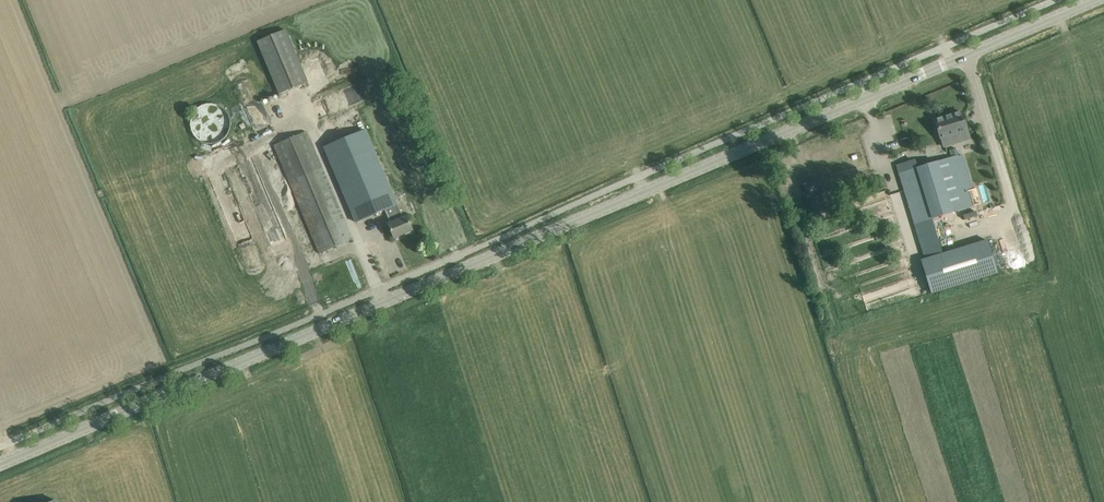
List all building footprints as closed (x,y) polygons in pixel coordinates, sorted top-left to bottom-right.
[(286,29),(257,42),(279,94),(308,81),(286,29)] [(226,115),(226,114),(225,111),(224,107),(223,104),(220,100),(217,98),(214,96),(211,95),(206,95),(203,95),(199,96),(195,98),(193,100),(190,103),(188,106),(187,110),(187,114),(187,117),(188,121),(189,125),(192,127),(195,130),(198,132),(201,133),(205,134),(208,134),(212,133),(216,131),(219,129),(222,125),(224,123),(225,119),(226,115)] [(962,112),(935,120),(937,129),(937,131),(938,136),(940,136),(940,138),(941,138),(943,146),(957,142),(955,134),(967,130),(962,112)] [(412,230),(408,220),(406,216),(402,218),(396,204),(397,204),(365,129),(347,136),(356,157),(332,167),(356,222),(388,208),(394,221),(388,224),(394,238),(412,230)] [(352,239),(348,229),(307,132),(274,145),(320,253),(352,239)] [(958,155),(899,173),(902,184),(914,224),(925,257),(942,251),(932,218),(973,206),(958,155)] [(884,177),(875,180),(878,190),(887,187),(884,177)] [(892,194),(895,206),(907,203),(903,190),(892,194)] [(921,260),(931,293),(997,272),(988,240),(921,260)]
